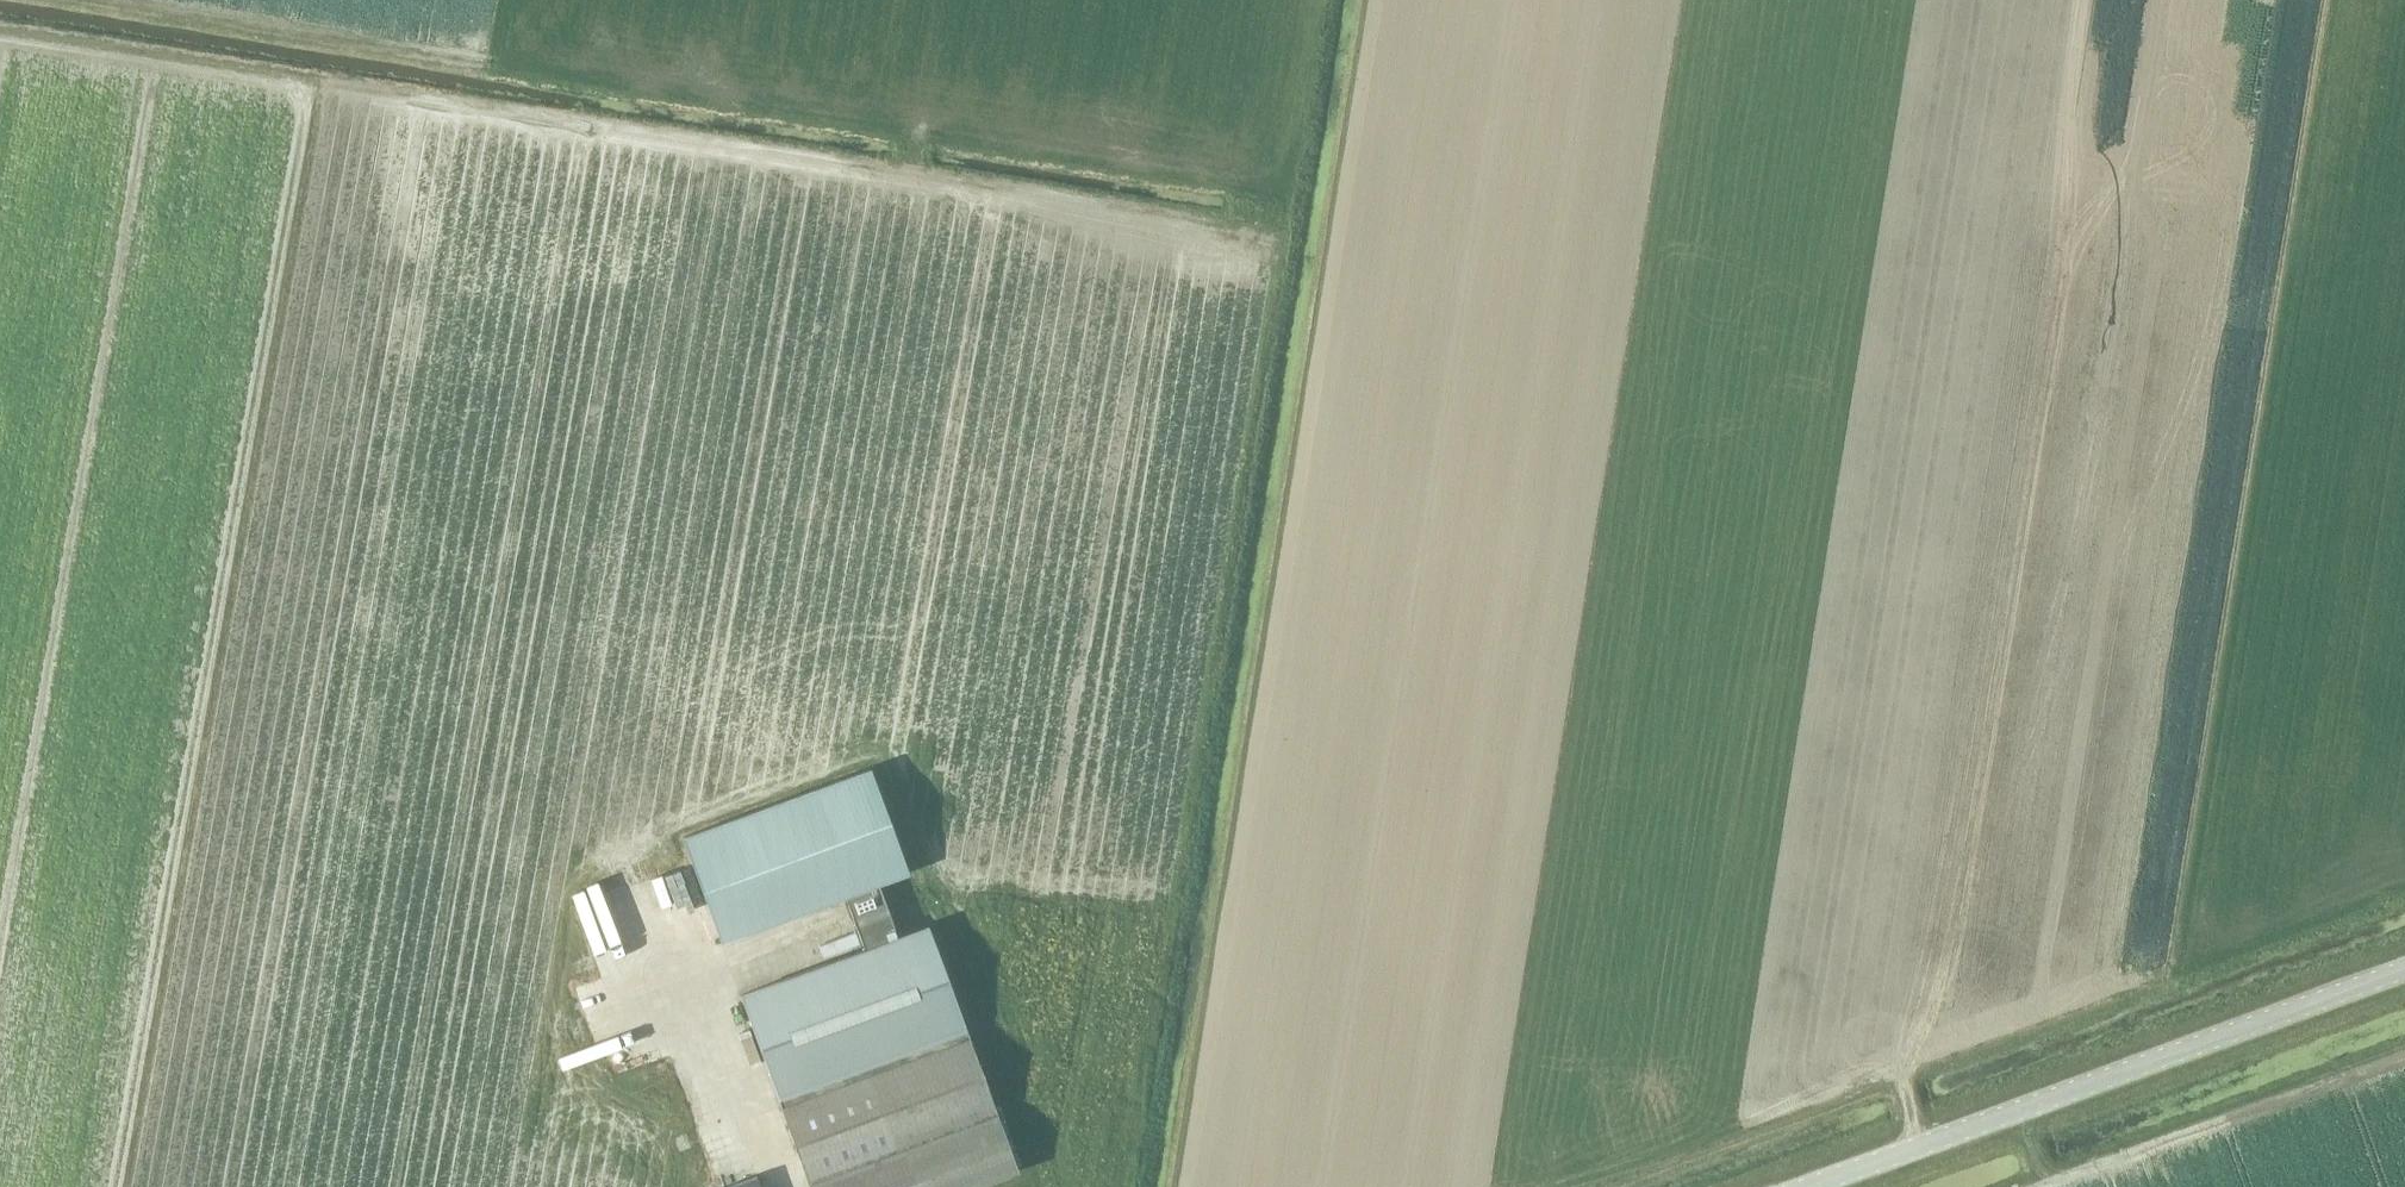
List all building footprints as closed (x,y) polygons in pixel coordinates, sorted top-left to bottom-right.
[(682,836),(722,941),(843,897),(862,951),(742,993),(811,1186),(975,1186),(1017,1172),(931,925),(897,937),(876,885),(908,873),(872,767),(682,836)] [(529,925),(462,948),(471,970),(536,945),(529,925)] [(544,966),(477,990),(486,1011),(552,987),(544,966)] [(559,1009),(493,1033),(501,1054),(567,1030),(559,1009)] [(575,1050),(508,1075),(516,1096),(583,1073),(575,1050)] [(590,1093),(523,1117),(531,1139),(598,1114),(590,1093)] [(605,1135),(538,1159),(546,1181),(612,1157),(605,1135)] [(757,1176),(725,1186),(760,1186),(757,1176)] [(591,1186),(623,1186),(620,1177),(591,1186)]
